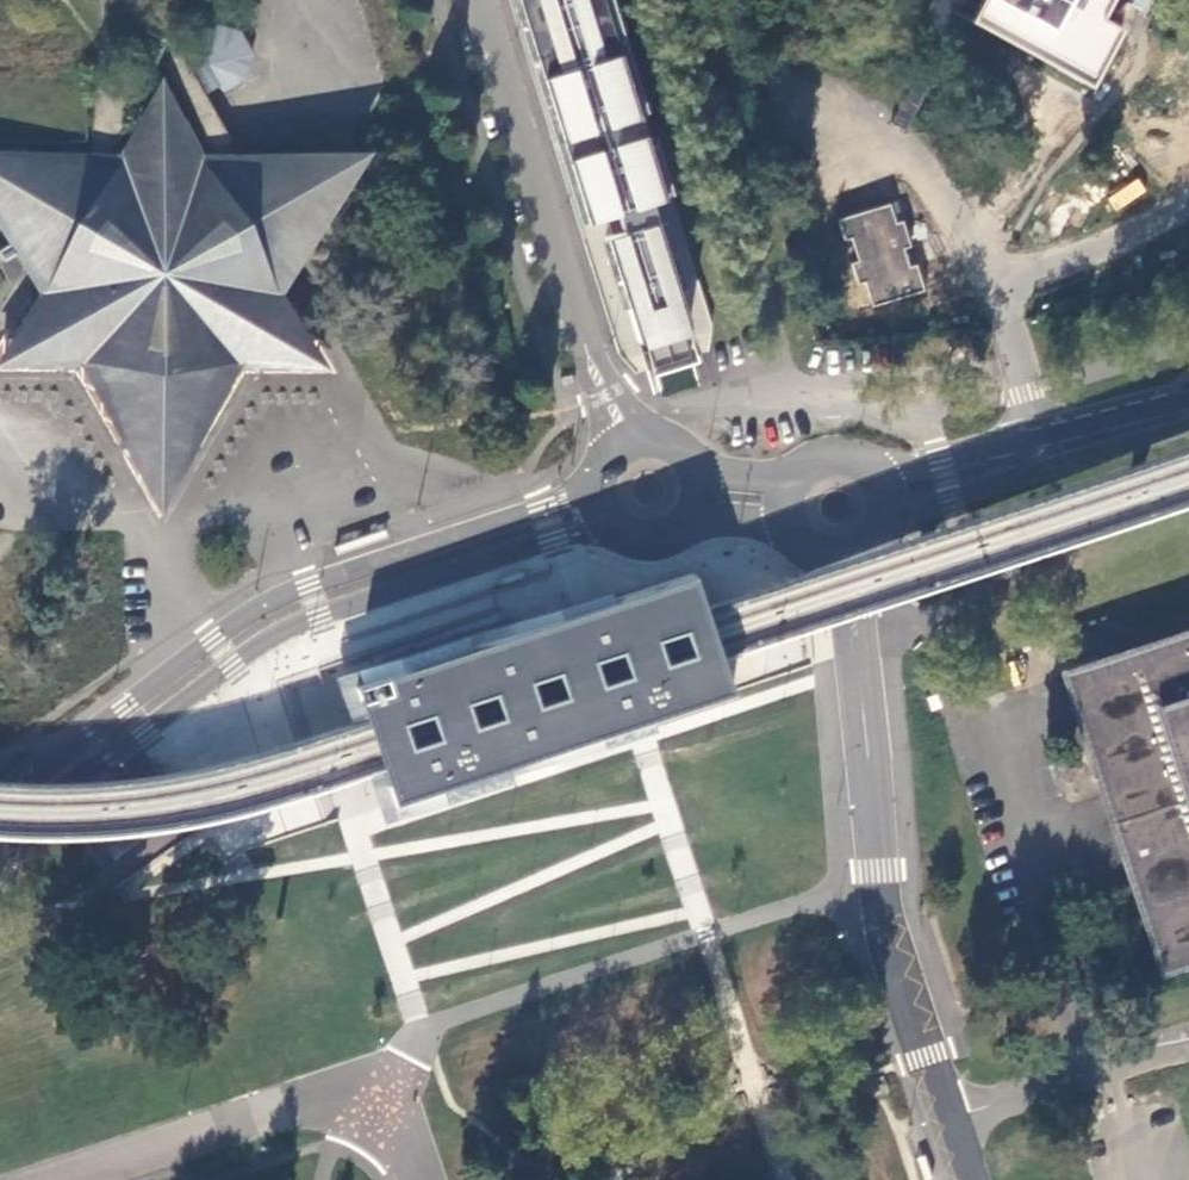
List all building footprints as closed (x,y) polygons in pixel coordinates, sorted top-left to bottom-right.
[(540,73),(586,219),(606,213),(612,231),(605,233),(637,338),(688,322),(650,199),(664,194),(618,49),(603,0),(517,0),(540,73)] [(954,70),(982,47),(942,0),(895,0),(954,70)] [(1079,9),(1085,0),(1063,0),(1079,9)] [(198,44),(221,84),(227,92),(245,81),(253,53),(240,31),(230,29),(215,26),(195,37),(198,44)] [(221,84),(198,44),(182,53),(151,70),(161,88),(121,156),(82,156),(63,155),(0,155),(0,216),(14,241),(43,291),(2,361),(65,361),(83,361),(160,496),(238,362),(254,362),(318,362),(279,292),(357,158),(338,158),(201,157),(184,123),(212,107),(204,93),(221,84)] [(63,144),(63,155),(82,156),(82,144),(86,144),(87,83),(0,82),(0,143),(63,144)] [(1117,210),(1146,191),(1138,178),(1109,197),(1117,210)] [(861,213),(854,194),(812,207),(819,226),(839,219),(846,241),(853,238),(861,262),(854,264),(860,284),(867,282),(875,307),(927,291),(918,264),(912,266),(907,249),(913,247),(905,221),(897,223),(891,203),(861,213)] [(497,579),(500,588),(526,579),(523,570),(497,579)] [(704,606),(694,573),(680,578),(451,655),(355,685),(374,743),(393,802),(493,771),(638,726),(652,721),(734,692),(721,660),(716,644),(709,623),(704,606)] [(473,601),(479,618),(510,608),(504,590),(473,601)] [(1060,675),(1128,884),(1158,977),(1188,967),(1188,628),(1094,660),(1059,672),(1060,675)] [(931,695),(934,709),(942,707),(939,693),(931,695)]
